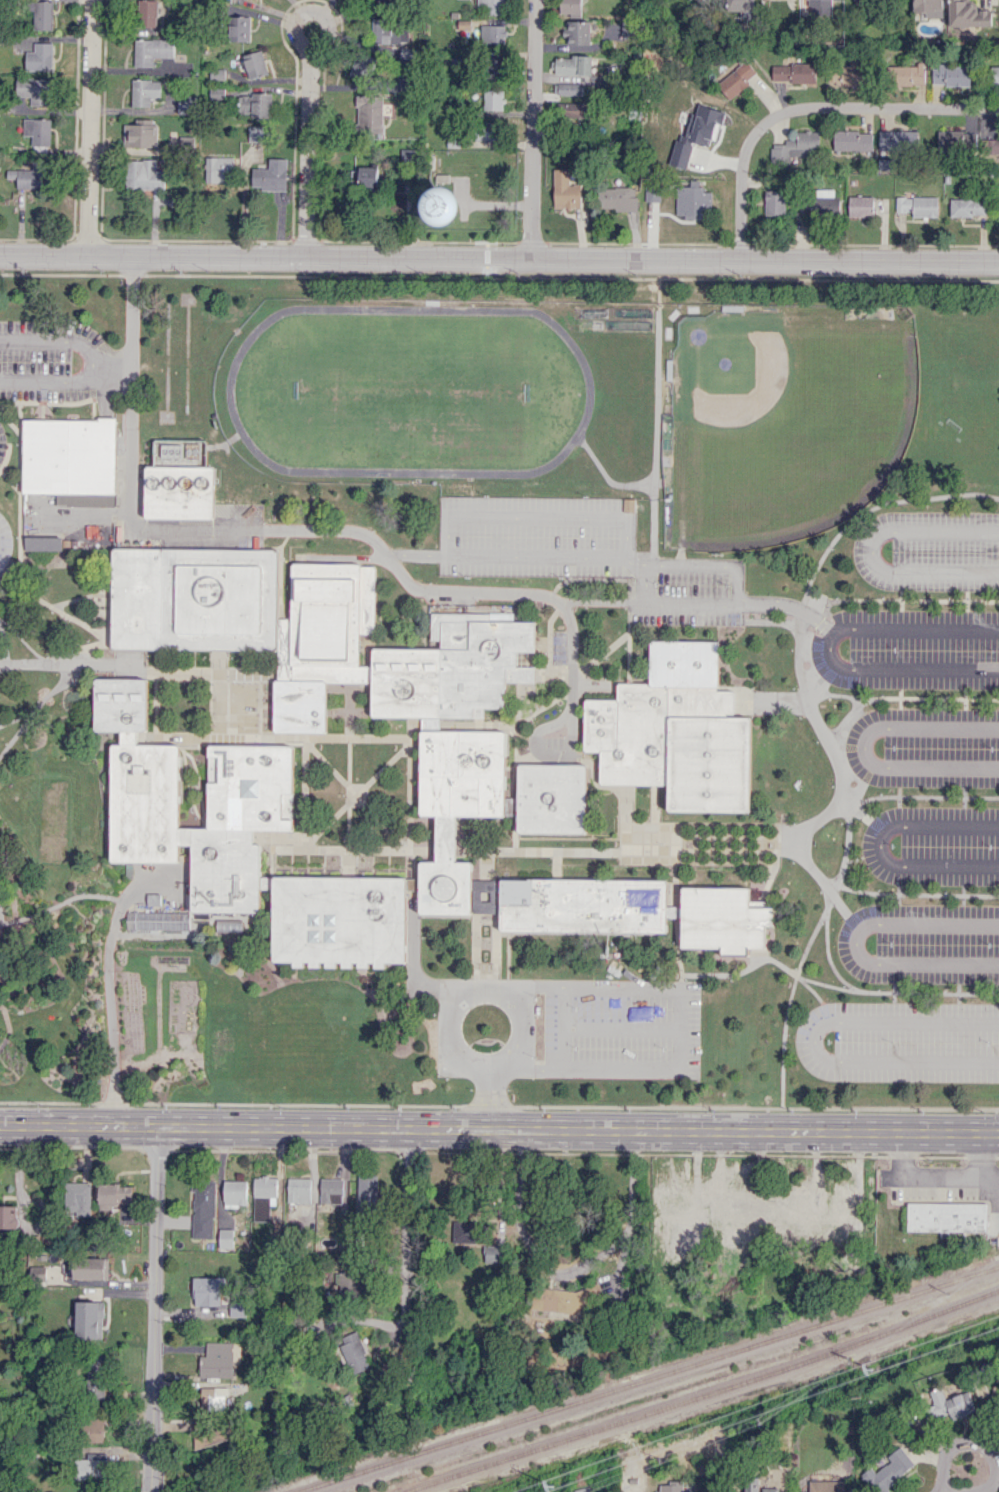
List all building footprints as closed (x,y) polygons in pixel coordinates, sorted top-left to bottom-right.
[(138,26),(156,26),(157,0),(139,0),(138,26)] [(478,4),(486,5),(486,15),(505,15),(505,0),(478,0),(478,4)] [(560,13),(581,13),(581,0),(560,0),(560,13)] [(754,10),(754,0),(724,0),(725,11),(754,10)] [(809,16),(831,16),(831,0),(809,0),(809,16)] [(943,0),(913,0),(913,17),(942,17),(943,0)] [(991,9),(972,10),(972,0),(949,0),(949,26),(992,25),(991,9)] [(33,29),(53,29),(53,1),(33,1),(33,29)] [(250,16),(231,16),(230,41),(250,41),(250,16)] [(401,18),(372,19),(372,43),(408,43),(408,28),(402,28),(401,18)] [(590,21),(568,21),(568,44),(590,44),(590,21)] [(621,35),(638,36),(639,21),(622,21),(621,35)] [(481,44),(505,43),(504,24),(480,25),(481,44)] [(135,38),(135,66),(153,67),(153,57),(174,58),(174,39),(135,38)] [(26,51),(26,70),(53,70),(54,43),(34,42),(34,51),(26,51)] [(268,73),(261,50),(242,55),(249,79),(268,73)] [(353,75),(374,77),(376,56),(354,54),(353,75)] [(592,57),(555,56),(555,74),(591,75),(592,57)] [(504,78),(503,57),(486,57),(487,78),(504,78)] [(849,66),(827,66),(827,85),(861,85),(861,58),(849,58),(849,66)] [(756,72),(745,59),(716,85),(730,100),(748,83),(746,81),(756,72)] [(772,82),(816,81),(815,64),(771,64),(772,82)] [(969,85),(970,65),(932,64),(932,84),(969,85)] [(886,65),(886,84),(924,85),(924,65),(886,65)] [(990,67),(990,87),(998,86),(998,66),(990,67)] [(50,78),(16,77),(16,96),(31,97),(30,105),(49,106),(50,78)] [(131,106),(151,106),(151,97),(161,97),(161,80),(132,79),(131,106)] [(582,83),(554,83),(554,95),(582,95),(582,83)] [(503,90),(484,90),(484,110),(503,110),(503,90)] [(271,94),(239,93),(238,115),(270,116),(271,94)] [(382,133),(383,96),(357,95),(356,132),(382,133)] [(178,113),(194,113),(194,97),(178,97),(178,113)] [(566,102),(566,118),(587,119),(588,103),(566,102)] [(722,111),(698,105),(696,114),(691,112),(683,141),(676,140),(669,165),(686,169),(693,143),(712,148),(722,111)] [(23,136),(34,136),(34,147),(51,147),(51,119),(23,118),(23,136)] [(157,119),(135,119),(135,124),(124,123),(124,146),(156,147),(157,119)] [(498,141),(499,122),(476,122),(475,140),(498,141)] [(249,142),(266,141),(266,126),(248,126),(249,142)] [(818,131),(796,130),(796,139),(786,139),(786,144),(771,143),(770,162),(791,163),(792,155),(817,156),(818,131)] [(878,150),(920,150),(920,131),(879,130),(878,150)] [(872,131),(833,131),(832,150),(871,151),(872,131)] [(976,132),(938,131),(938,149),(976,150),(976,132)] [(193,146),(194,137),(181,136),(180,146),(193,146)] [(982,139),(983,154),(998,154),(998,139),(982,139)] [(234,157),(206,157),(206,182),(233,182),(234,157)] [(286,190),(287,158),(269,158),(269,168),(252,168),(252,186),(261,186),(261,190),(286,190)] [(893,159),(878,159),(878,170),(893,169),(893,159)] [(17,178),(17,189),(46,188),(45,160),(31,161),(32,169),(7,170),(7,178),(17,178)] [(156,160),(125,160),(126,189),(164,188),(164,169),(156,170),(156,160)] [(378,168),(353,168),(352,184),(378,184),(378,168)] [(554,208),(581,207),(581,184),(569,184),(569,169),(553,169),(554,208)] [(686,215),(686,204),(701,204),(701,212),(712,212),(712,192),(704,192),(704,186),(676,186),(676,215),(686,215)] [(637,210),(638,195),(634,195),(634,188),(598,187),(598,209),(637,210)] [(834,189),(814,189),(814,197),(800,197),(800,215),(839,214),(839,197),(834,197),(834,189)] [(785,190),(765,190),(764,215),(784,216),(785,190)] [(848,196),(848,216),(873,216),(873,196),(848,196)] [(937,217),(937,197),(896,197),(896,211),(912,211),(912,216),(937,217)] [(950,215),(986,216),(986,199),(950,198),(950,215)] [(24,418),(23,491),(115,492),(116,419),(24,418)] [(155,440),(155,466),(146,466),(146,519),(214,518),(214,468),(206,468),(206,439),(155,440)] [(25,537),(25,551),(62,550),(62,536),(25,537)] [(113,548),(112,648),(276,650),(277,550),(113,548)] [(293,563),(291,681),(372,682),(372,665),(360,665),(361,634),(373,634),(374,565),(293,563)] [(372,647),(372,665),(372,682),(372,716),(485,717),(485,706),(508,706),(508,683),(533,683),(534,623),(489,622),(489,613),(431,613),(431,648),(372,647)] [(585,699),(585,750),(600,750),(600,785),(668,785),(667,811),(751,812),(751,717),(735,717),(735,689),(719,689),(719,642),(650,641),(650,684),(618,684),(618,700),(585,699)] [(96,679),(95,731),(121,731),(138,731),(147,731),(147,679),(96,679)] [(274,680),(291,681),(326,681),(326,732),(274,732),(274,680)] [(421,730),(505,731),(504,817),(457,816),(437,816),(420,816),(421,730)] [(121,731),(121,744),(112,744),(111,859),(179,860),(180,843),(180,828),(180,743),(138,743),(138,731),(121,731)] [(209,744),(208,829),(254,829),(292,830),(293,745),(209,744)] [(518,763),(518,831),(586,832),(587,764),(518,763)] [(437,816),(457,816),(457,861),(436,861),(437,816)] [(180,828),(254,829),(254,843),(260,843),(259,911),(192,910),(193,843),(180,843),(180,828)] [(420,861),(419,912),(471,913),(471,862),(457,861),(436,861),(420,861)] [(272,873),(271,960),(405,961),(406,874),(272,873)] [(501,878),(500,929),(667,931),(667,880),(501,878)] [(472,913),(497,913),(497,880),(472,880),(472,913)] [(683,887),(682,947),(722,947),(722,954),(749,954),(749,947),(765,947),(765,924),(774,924),(774,906),(751,906),(751,888),(683,887)] [(126,929),(189,930),(190,913),(127,911),(126,929)] [(378,1175),(357,1174),(356,1210),(377,1210),(378,1175)] [(253,1221),(270,1221),(270,1203),(277,1203),(277,1177),(254,1176),(253,1221)] [(310,1203),(311,1178),(288,1177),(287,1202),(310,1203)] [(343,1203),(343,1178),(320,1178),(320,1203),(343,1203)] [(192,1238),(214,1238),(215,1181),(193,1180),(192,1238)] [(247,1181),(224,1181),(224,1206),(247,1206),(247,1181)] [(91,1215),(91,1182),(65,1182),(66,1215),(91,1215)] [(99,1184),(100,1210),(112,1210),(112,1204),(133,1204),(133,1184),(99,1184)] [(908,1202),(907,1230),(988,1230),(988,1203),(908,1202)] [(18,1229),(18,1206),(0,1205),(0,1228),(18,1229)] [(479,1243),(479,1221),(453,1221),(453,1243),(479,1243)] [(234,1229),(219,1228),(219,1248),(234,1248),(234,1229)] [(485,1263),(503,1262),(502,1246),(485,1247),(485,1263)] [(30,1281),(46,1281),(46,1266),(31,1266),(30,1281)] [(361,1296),(360,1270),(332,1270),(333,1297),(361,1296)] [(194,1277),(194,1306),(222,1305),(222,1277),(194,1277)] [(589,1290),(532,1288),(530,1311),(588,1314),(589,1290)] [(103,1339),(104,1301),(77,1301),(76,1338),(103,1339)] [(371,1367),(357,1330),(341,1337),(344,1344),(339,1346),(350,1375),(371,1367)] [(232,1342),(206,1342),(205,1356),(200,1356),(200,1377),(232,1378),(232,1342)] [(107,1399),(105,1355),(86,1356),(88,1400),(107,1399)] [(201,1387),(201,1411),(230,1410),(229,1387),(201,1387)] [(969,1391),(944,1399),(940,1387),(927,1391),(935,1418),(950,1413),(952,1419),(976,1412),(969,1391)] [(105,1418),(86,1417),(85,1440),(104,1441),(105,1418)] [(915,1464),(900,1446),(887,1456),(890,1461),(876,1471),(871,1466),(860,1475),(873,1491),(880,1491),(915,1464)] [(86,1459),(74,1458),(73,1479),(106,1479),(106,1453),(86,1452),(86,1459)] [(778,1488),(760,1488),(760,1477),(742,1476),(742,1491),(778,1491),(778,1488)]
